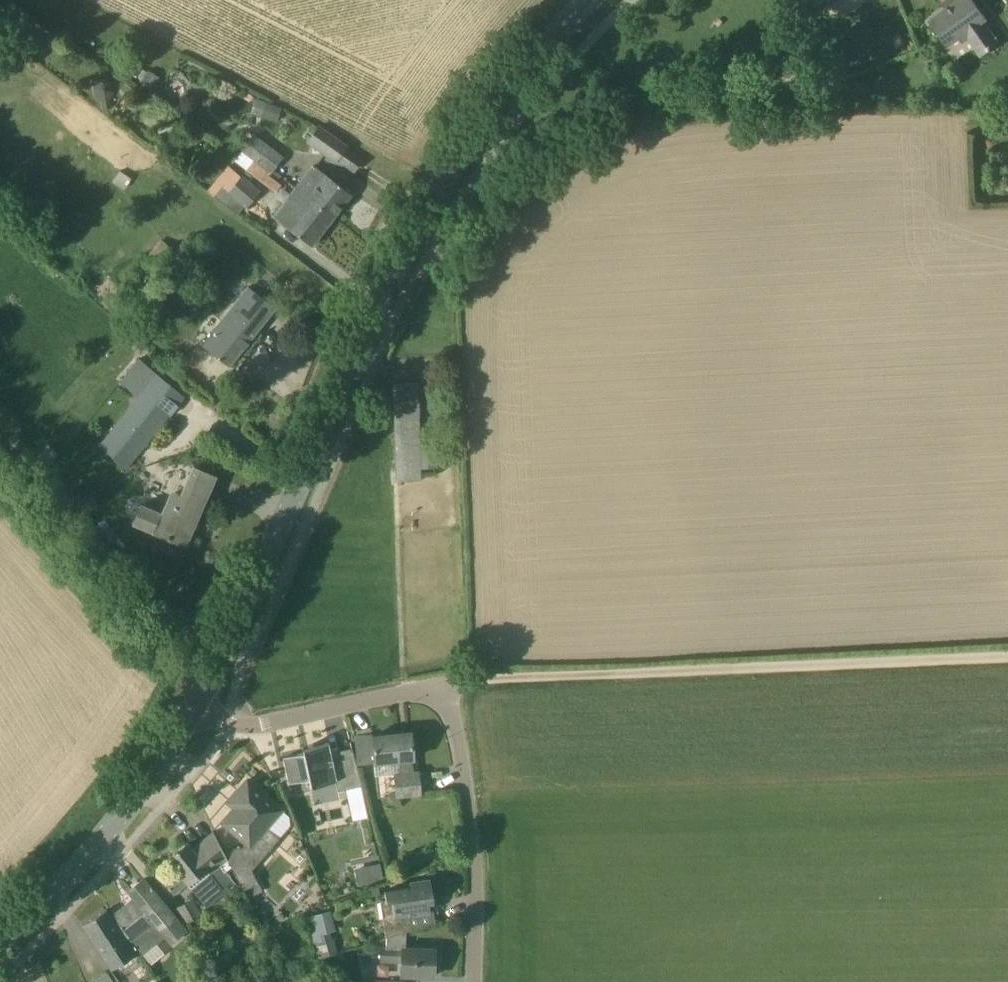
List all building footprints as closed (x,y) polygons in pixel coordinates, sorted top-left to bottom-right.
[(984,19),(973,0),(960,0),(932,20),(948,43),(966,31),(982,54),(997,45),(981,21),(984,19)] [(792,56),(783,57),(786,74),(795,72),(792,56)] [(162,77),(148,70),(141,83),(155,91),(162,77)] [(101,99),(103,110),(112,109),(111,98),(114,93),(113,84),(102,79),(94,87),(95,96),(101,99)] [(128,86),(124,92),(129,96),(134,90),(128,86)] [(271,102),(267,114),(266,118),(276,122),(280,113),(282,106),(271,102)] [(317,127),(308,139),(335,159),(344,146),(317,127)] [(244,150),(254,158),(271,170),(283,155),(256,134),(244,150)] [(282,184),(281,183),(285,178),(278,172),(274,178),(269,174),(271,170),(254,158),(246,168),(276,192),(282,184)] [(335,215),(352,194),(315,164),(297,187),(309,194),(335,215)] [(228,165),(216,179),(223,184),(214,195),(237,214),(245,203),(248,206),(260,192),(228,165)] [(112,183),(124,190),(132,177),(120,169),(112,183)] [(309,194),(297,187),(276,214),(312,244),(335,215),(309,194)] [(229,365),(277,305),(251,285),(205,342),(229,365)] [(185,394),(140,359),(122,382),(138,395),(99,445),(127,467),(149,441),(185,394)] [(418,382),(394,383),(396,481),(421,480),(418,382)] [(214,476),(193,465),(182,493),(173,489),(164,512),(140,502),(132,523),(180,542),(192,513),(197,516),(214,476)] [(411,732),(372,736),(375,777),(395,775),(396,796),(420,794),(418,771),(414,772),(411,732)] [(352,749),(331,753),(330,747),(283,757),(288,783),(309,779),(311,787),(336,782),(338,792),(363,787),(352,749)] [(279,838),(266,827),(281,809),(247,780),(236,792),(243,799),(223,822),(246,842),(241,849),(239,846),(225,853),(214,831),(213,831),(213,832),(212,833),(226,860),(228,859),(244,891),(259,884),(252,870),(279,838)] [(226,860),(212,833),(192,849),(187,842),(167,859),(178,872),(165,882),(173,894),(186,884),(187,884),(207,908),(225,893),(236,884),(220,865),(226,860)] [(424,851),(405,855),(407,867),(426,864),(424,851)] [(380,863),(355,868),(358,884),(384,879),(380,863)] [(186,931),(143,879),(129,891),(134,897),(112,914),(140,956),(164,937),(170,945),(186,931)] [(433,901),(430,879),(410,882),(411,885),(387,889),(388,899),(381,900),(387,937),(406,930),(412,928),(410,914),(430,911),(428,902),(433,901)] [(192,898),(176,907),(185,923),(201,914),(192,898)] [(133,953),(106,909),(82,925),(110,968),(133,953)] [(331,911),(308,917),(314,943),(328,939),(326,933),(336,930),(331,911)] [(406,930),(387,937),(387,947),(382,947),(382,961),(402,961),(402,976),(433,975),(434,949),(405,948),(406,930)]
